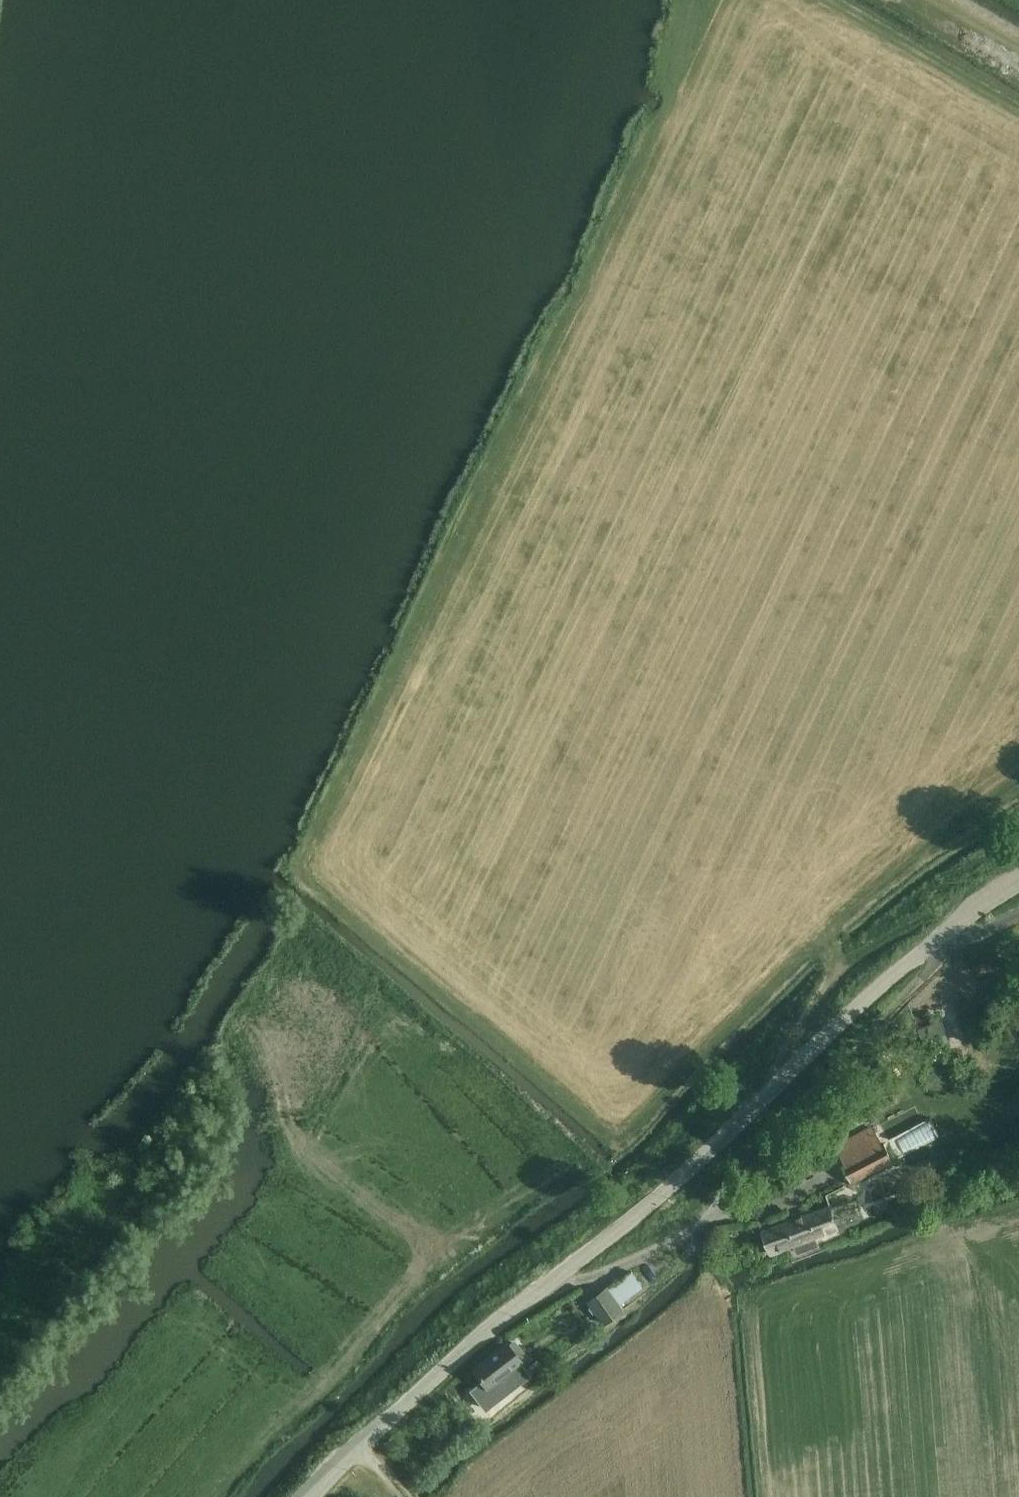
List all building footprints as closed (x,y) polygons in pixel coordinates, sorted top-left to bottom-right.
[(843,1162),(840,1164),(850,1183),(893,1161),(883,1141),(881,1143),(843,1162)] [(792,1219),(761,1231),(769,1253),(793,1244),(796,1253),(820,1245),(816,1235),(838,1227),(837,1226),(857,1218),(850,1199),(830,1207),(830,1205),(792,1219)] [(624,1309),(619,1303),(608,1288),(607,1287),(605,1288),(591,1299),(588,1301),(604,1323),(624,1309)] [(480,1381),(469,1390),(484,1409),(527,1374),(518,1362),(520,1360),(506,1343),(472,1370),(480,1381)]
